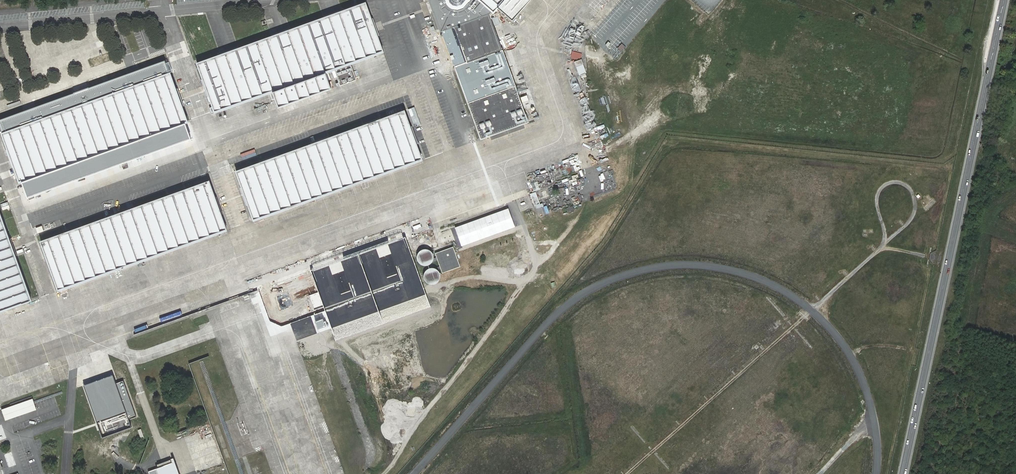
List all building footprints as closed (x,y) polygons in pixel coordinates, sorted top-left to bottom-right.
[(442,33),(491,14),(497,6),(513,20),(530,0),(428,0),(440,33),(442,33)] [(366,3),(197,64),(215,113),(273,92),(279,108),(332,89),(326,72),(383,52),(366,3)] [(491,14),(442,33),(480,140),(527,123),(491,14)] [(170,73),(1,134),(19,185),(188,123),(170,73)] [(404,111),(236,171),(253,221),(421,161),(404,111)] [(209,181),(41,241),(58,290),(226,231),(209,181)] [(507,209),(455,228),(462,247),(514,228),(507,209)] [(32,301),(0,213),(0,312),(32,301)] [(406,237),(311,271),(332,329),(426,296),(406,237)] [(452,247),(435,253),(443,273),(460,266),(452,247)] [(115,372),(86,382),(104,434),(133,424),(115,372)] [(156,469),(158,473),(178,473),(174,463),(156,469)]
